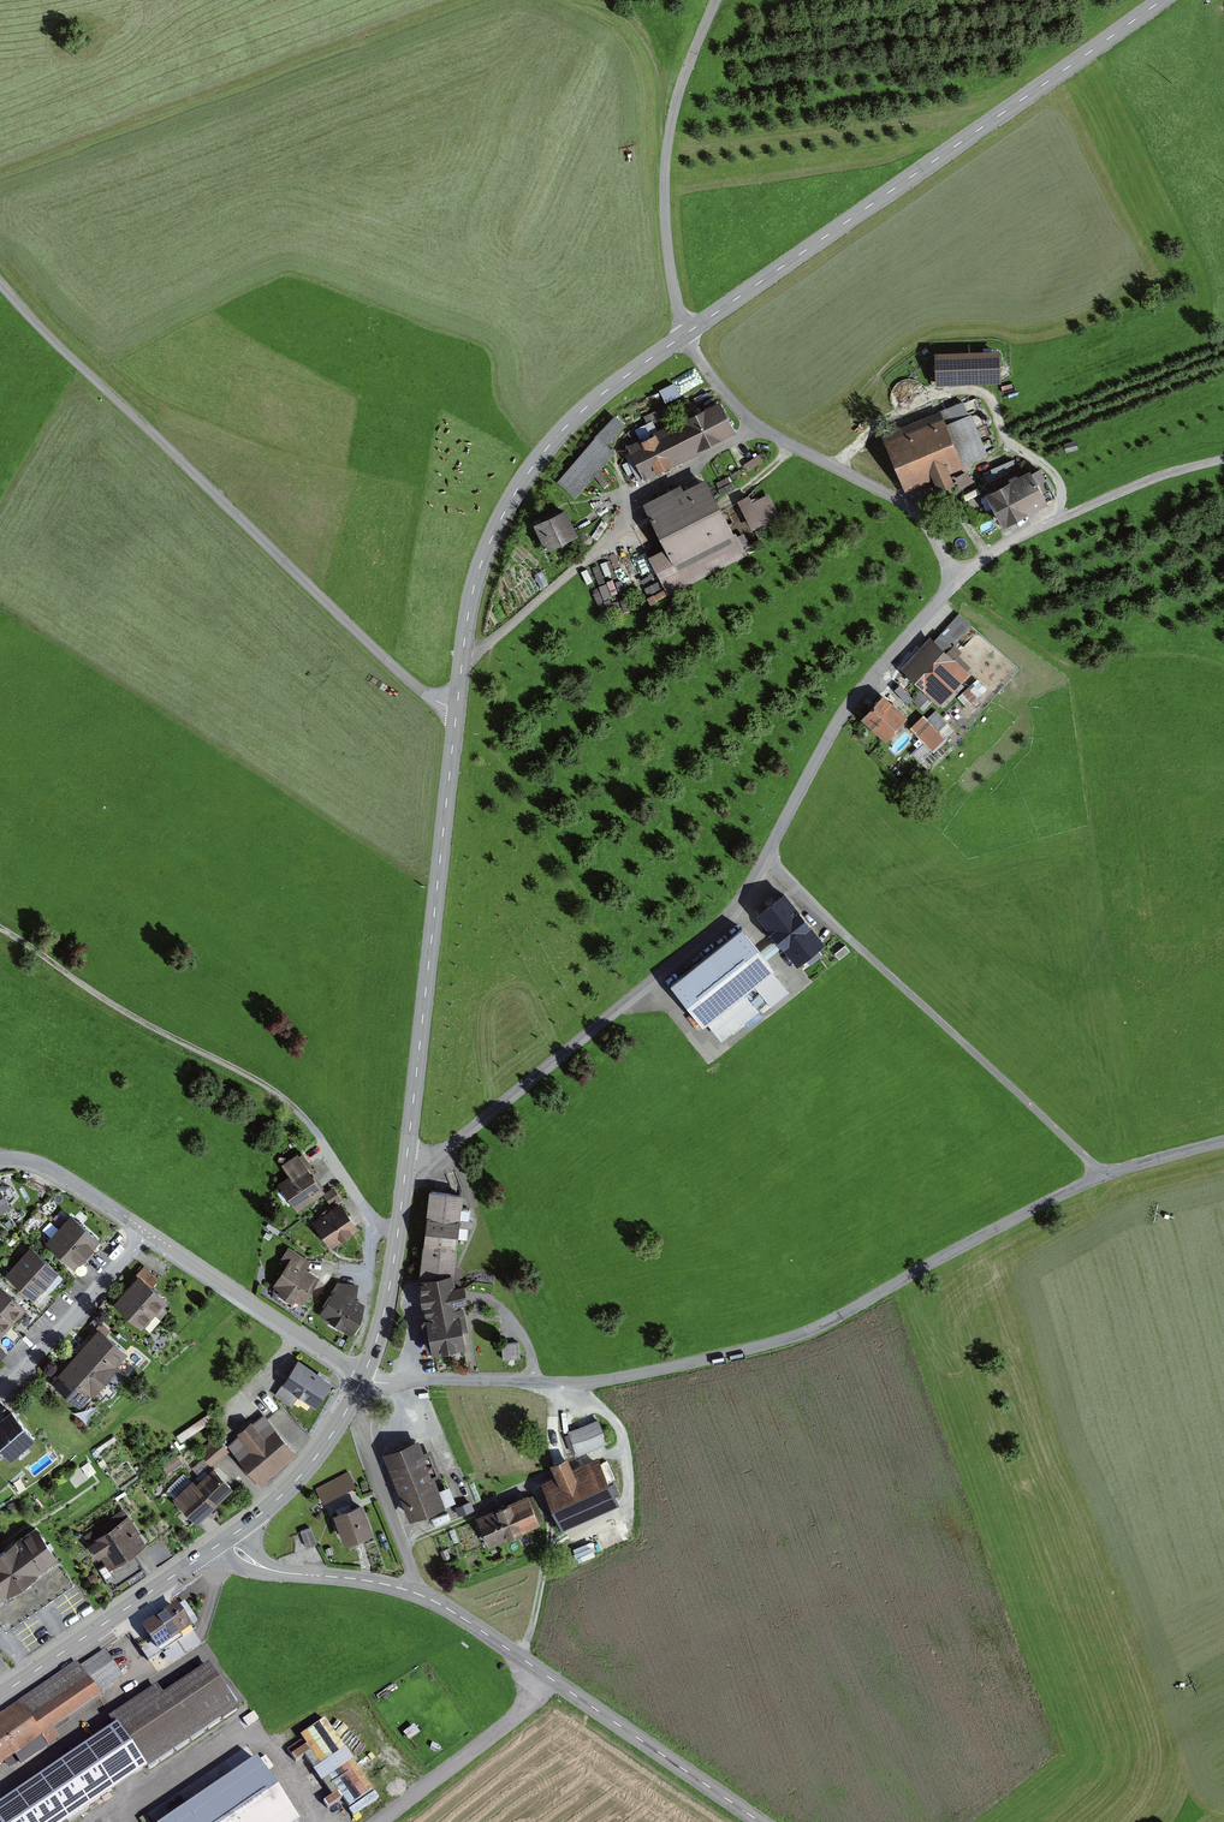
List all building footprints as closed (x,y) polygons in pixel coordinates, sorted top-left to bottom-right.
[(934,385),(998,383),(997,352),(933,353),(934,385)] [(661,389),(667,403),(682,396),(676,382),(661,389)] [(643,476),(736,429),(721,398),(627,445),(643,476)] [(942,411),(945,421),(888,443),(905,488),(930,478),(937,494),(954,488),(950,476),(963,471),(960,463),(987,453),(967,401),(942,411)] [(624,423),(615,416),(558,479),(575,494),(616,449),(608,441),(624,423)] [(1078,441),(1065,442),(1066,453),(1079,452),(1078,441)] [(750,470),(767,459),(762,452),(745,463),(750,470)] [(1005,524),(1052,499),(1034,466),(987,491),(1005,524)] [(666,595),(748,551),(706,472),(683,485),(680,480),(644,499),(653,516),(639,524),(652,547),(643,552),(666,595)] [(979,485),(965,473),(957,482),(970,494),(979,485)] [(779,514),(769,493),(753,501),(749,492),(737,498),(751,527),(779,514)] [(565,506),(532,523),(545,548),(578,531),(565,506)] [(604,572),(623,565),(619,555),(600,562),(604,572)] [(599,563),(583,569),(589,584),(605,578),(599,563)] [(627,563),(612,569),(618,583),(633,577),(627,563)] [(595,594),(604,612),(610,609),(601,591),(595,594)] [(941,701),(970,672),(956,658),(963,652),(943,633),(937,639),(931,633),(902,666),(941,701)] [(976,697),(985,688),(977,678),(959,696),(972,710),(981,702),(976,697)] [(903,682),(895,688),(907,702),(914,696),(903,682)] [(906,713),(883,692),(862,714),(886,736),(906,713)] [(938,728),(947,719),(937,709),(928,719),(921,713),(908,727),(923,742),(912,753),(921,762),(947,736),(938,728)] [(799,962),(825,942),(783,891),(758,912),(799,962)] [(774,965),(741,925),(670,982),(703,1023),(707,1020),(722,1039),(767,1002),(771,1008),(791,992),(771,968),(774,965)] [(326,1189),(298,1152),(282,1164),(290,1174),(280,1182),(300,1209),(326,1189)] [(2,1185),(0,1186),(0,1209),(12,1204),(2,1185)] [(455,1271),(464,1191),(430,1188),(421,1274),(455,1271)] [(359,1229),(341,1203),(315,1222),(333,1247),(359,1229)] [(100,1239),(71,1214),(48,1240),(77,1266),(100,1239)] [(60,1268),(32,1243),(7,1271),(35,1296),(60,1268)] [(321,1274),(307,1265),(312,1257),(291,1244),(282,1256),(288,1260),(270,1287),(300,1306),(321,1274)] [(455,1271),(421,1274),(433,1352),(468,1347),(455,1271)] [(168,1299),(138,1272),(113,1301),(144,1327),(168,1299)] [(2,1281),(0,1283),(0,1335),(28,1306),(2,1281)] [(317,1314),(351,1334),(371,1301),(337,1281),(317,1314)] [(129,1353),(99,1326),(51,1379),(81,1406),(129,1353)] [(519,1342),(502,1343),(503,1359),(520,1358),(519,1342)] [(331,1381),(298,1359),(283,1383),(316,1405),(331,1381)] [(15,1410),(0,1424),(0,1451),(8,1460),(39,1435),(15,1410)] [(297,1450),(265,1413),(228,1445),(260,1482),(297,1450)] [(598,1419),(569,1431),(577,1451),(606,1439),(598,1419)] [(419,1437),(383,1450),(408,1520),(445,1507),(419,1437)] [(217,1441),(201,1455),(211,1467),(227,1452),(217,1441)] [(547,1487),(563,1526),(620,1502),(604,1465),(576,1476),(567,1456),(552,1462),(560,1482),(547,1487)] [(231,1490),(210,1468),(175,1500),(196,1522),(231,1490)] [(350,1471),(317,1487),(325,1504),(358,1487),(350,1471)] [(475,1515),(487,1543),(540,1522),(528,1494),(475,1515)] [(375,1532),(364,1500),(332,1511),(343,1543),(375,1532)] [(146,1541),(128,1514),(87,1541),(106,1568),(146,1541)] [(6,1632),(75,1584),(33,1524),(0,1546),(0,1624),(6,1632)] [(312,1525),(302,1528),(308,1545),(318,1542),(312,1525)] [(196,1627),(178,1601),(141,1625),(159,1652),(196,1627)] [(0,1714),(0,1766),(102,1696),(100,1693),(123,1677),(104,1650),(80,1667),(76,1662),(0,1714)] [(155,1687),(112,1716),(118,1724),(148,1767),(236,1708),(207,1666),(162,1697),(155,1687)] [(374,1790),(325,1719),(301,1736),(307,1745),(292,1755),(296,1761),(305,1755),(333,1796),(324,1802),(328,1808),(343,1798),(349,1807),(374,1790)] [(0,1804),(0,1821),(68,1821),(148,1767),(118,1724),(0,1804)] [(30,1751),(18,1759),(22,1766),(34,1758),(30,1751)] [(257,1757),(164,1821),(300,1821),(302,1820),(257,1757)]
